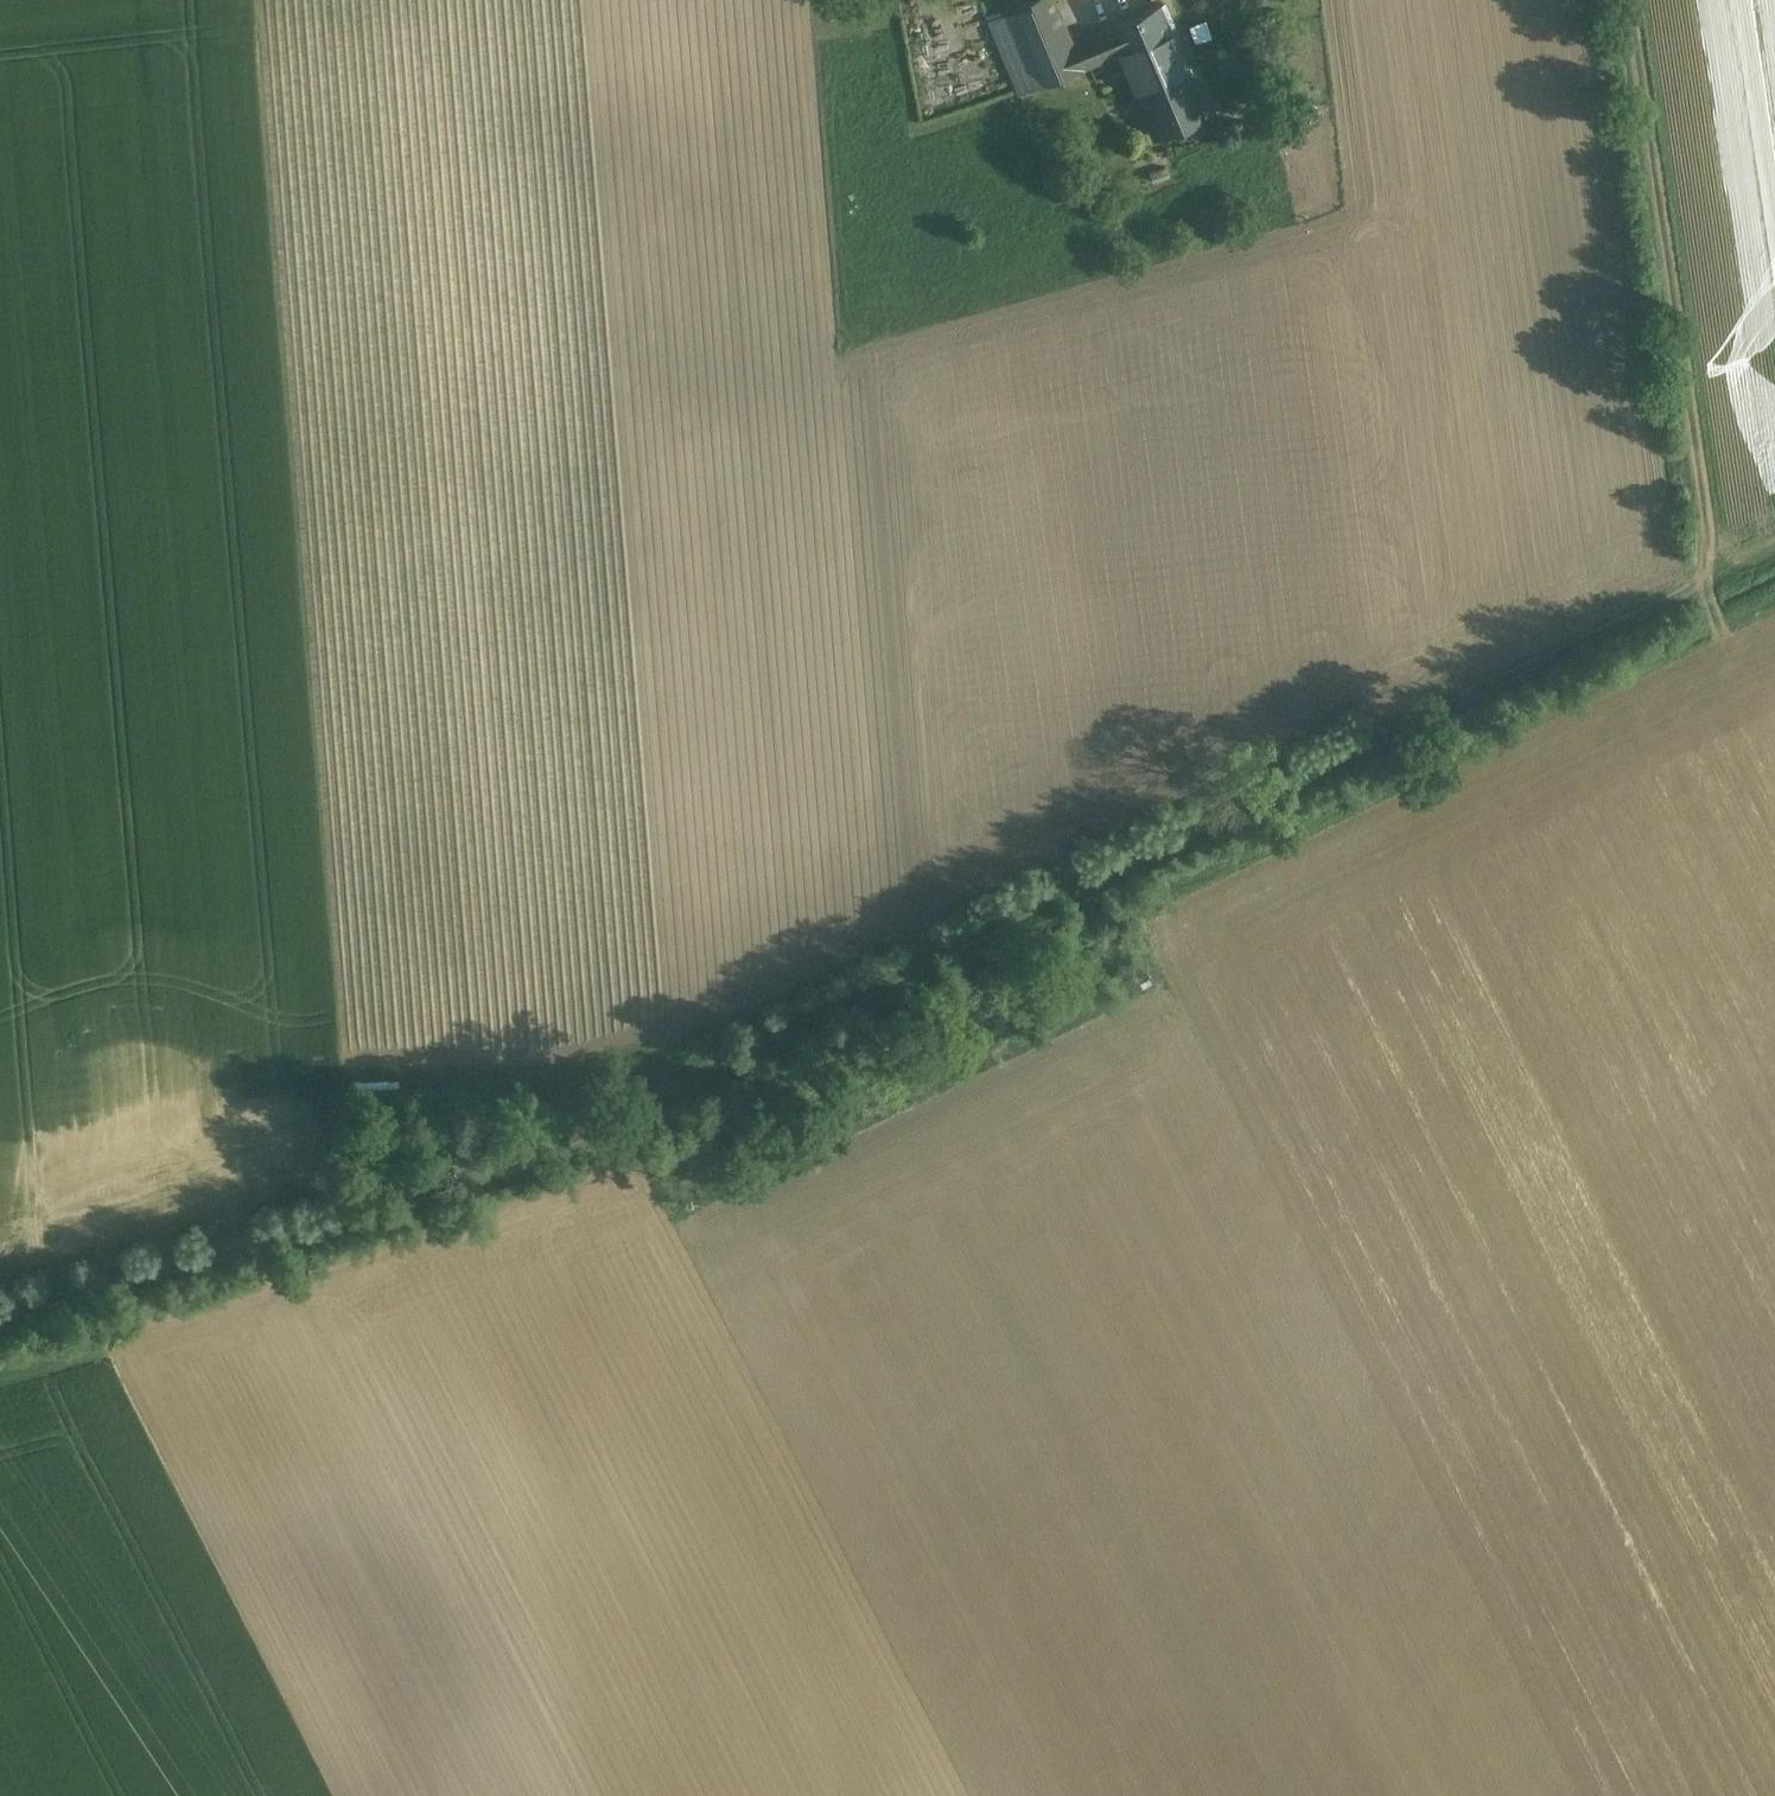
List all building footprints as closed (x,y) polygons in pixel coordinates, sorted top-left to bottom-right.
[(988,15),(1020,92),(1019,92),(1020,93),(1080,68),(1070,43),(1071,42),(1053,0),(1024,0),(988,15)] [(1163,4),(1109,26),(1119,52),(1155,136),(1210,114),(1163,4)] [(1071,42),(1070,43),(1080,68),(1119,52),(1109,26),(1071,42)]
